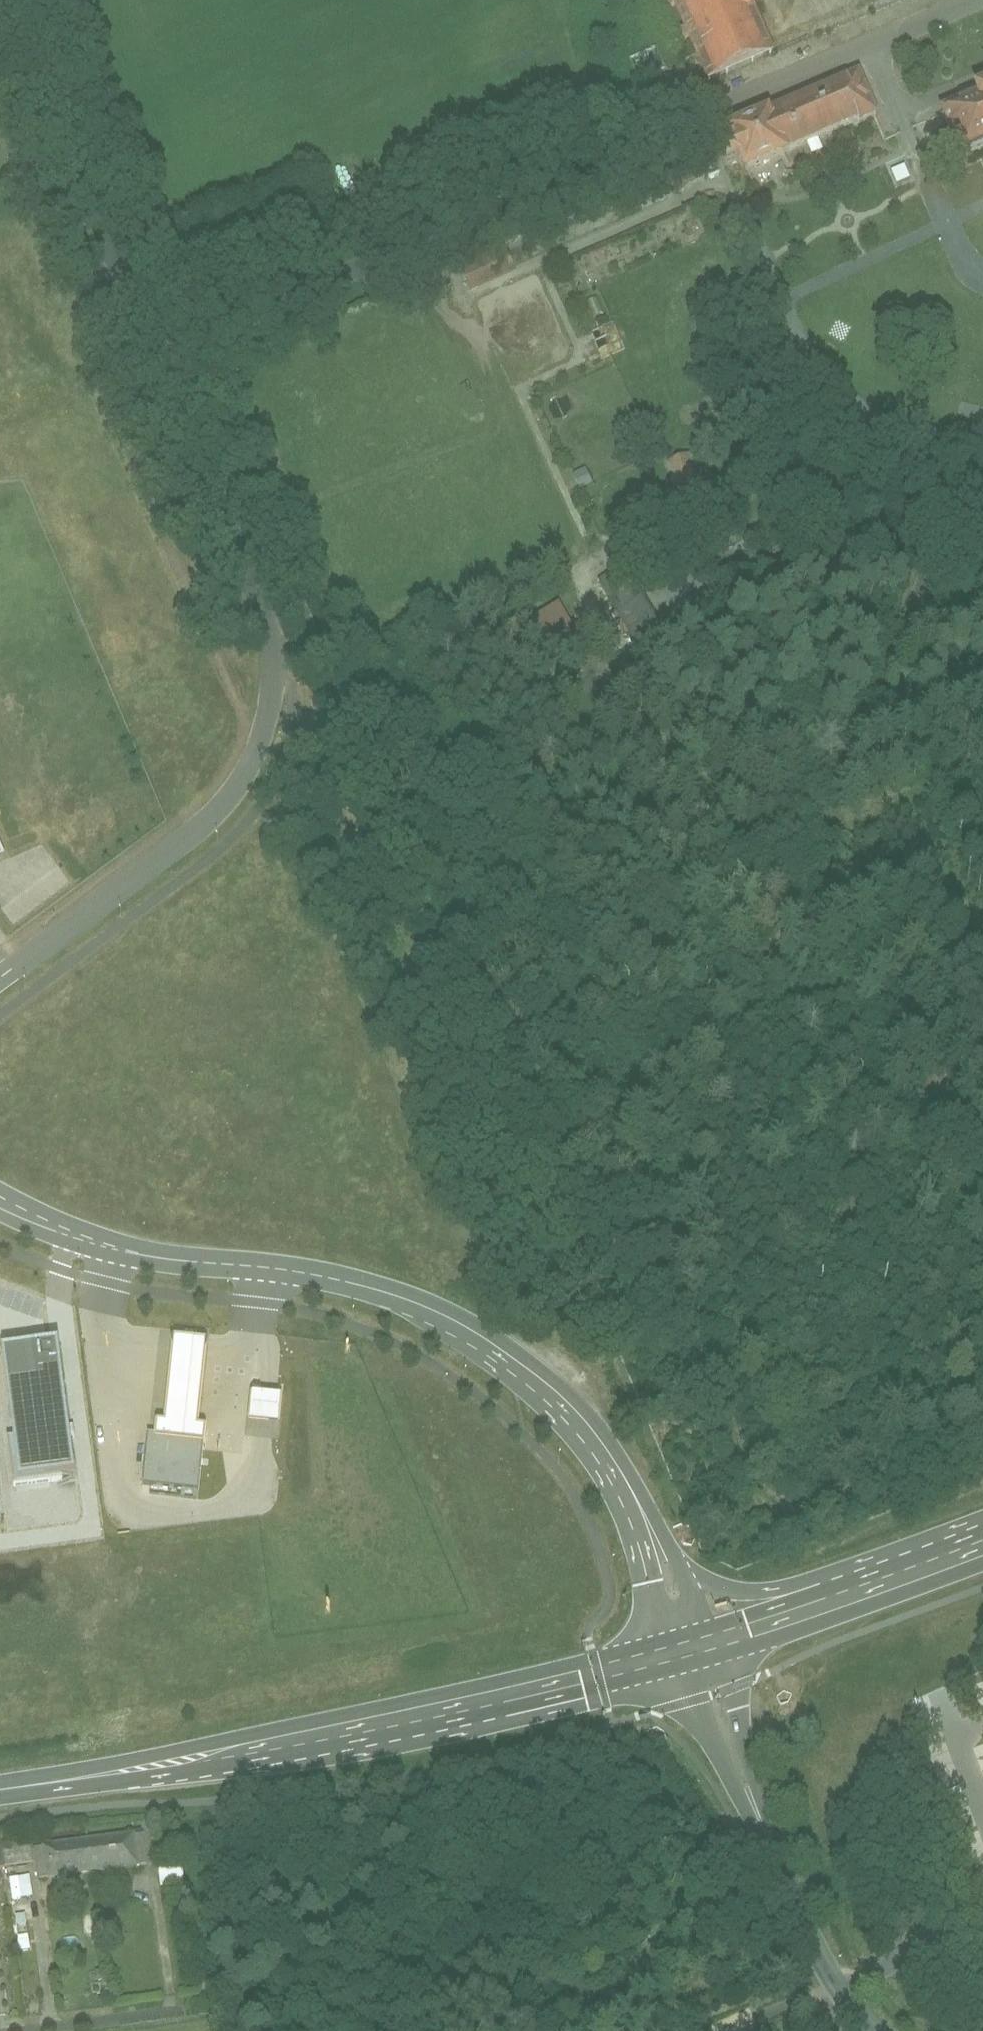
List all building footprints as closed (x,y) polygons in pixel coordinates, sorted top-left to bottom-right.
[(703,85),(768,57),(744,0),(666,0),(703,85)] [(876,121),(860,82),(772,120),(767,110),(723,127),(729,140),(710,148),(722,171),(739,165),(745,175),(876,121)] [(938,118),(958,162),(982,151),(982,90),(965,98),(968,105),(938,118)] [(668,192),(706,174),(699,162),(676,173),(678,177),(664,184),(668,192)] [(554,655),(580,638),(556,602),(531,619),(554,655)] [(163,1423),(162,1438),(209,1443),(210,1428),(204,1427),(207,1398),(212,1342),(182,1339),(176,1397),(173,1424),(163,1423)] [(54,1344),(0,1348),(0,1359),(15,1476),(70,1470),(54,1344)] [(272,1396),(257,1394),(254,1425),(271,1426),(285,1427),(288,1397),(272,1396)] [(153,1437),(147,1486),(203,1492),(209,1443),(162,1438),(153,1437)] [(87,1836),(93,1873),(144,1868),(137,1833),(87,1836)] [(87,1836),(33,1847),(37,1880),(93,1873),(87,1836)] [(159,1863),(161,1885),(184,1883),(182,1862),(159,1863)]
